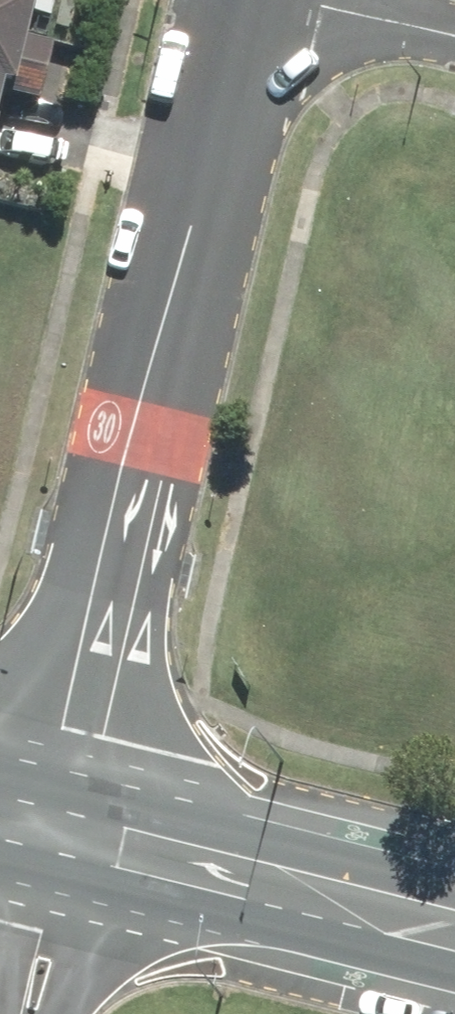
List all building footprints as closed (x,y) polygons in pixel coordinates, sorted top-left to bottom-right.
[(20,8),(0,4),(0,90),(20,8)]
